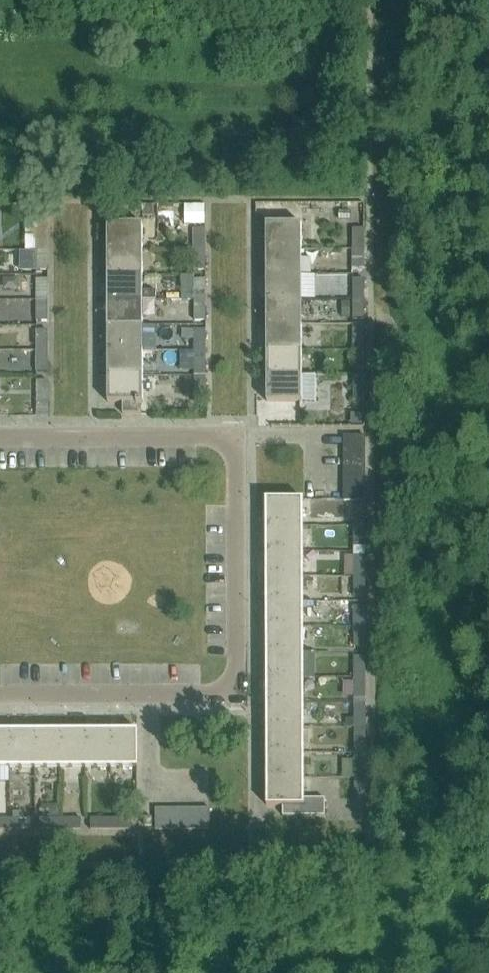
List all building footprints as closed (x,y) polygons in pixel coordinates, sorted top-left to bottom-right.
[(107,250),(142,250),(142,224),(107,224),(107,250)] [(266,250),(301,250),(301,224),(266,224),(266,250)] [(353,250),(363,249),(363,229),(353,229),(353,250)] [(36,250),(47,250),(47,230),(36,230),(36,250)] [(194,250),(205,250),(205,230),(194,230),(194,250)] [(353,270),(364,270),(363,249),(353,250),(353,270)] [(36,270),(47,270),(47,250),(36,250),(36,270)] [(107,275),(142,275),(142,250),(107,250),(107,275)] [(194,270),(205,270),(205,250),(194,250),(194,270)] [(266,275),(301,275),(301,250),(266,250),(266,275)] [(142,291),(142,275),(107,275),(107,300),(142,300),(156,300),(156,291),(142,291)] [(266,300),(301,300),(301,275),(266,275),(266,300)] [(36,301),(47,301),(47,280),(36,280),(36,301)] [(194,300),(205,300),(205,280),(194,280),(194,300)] [(353,300),(364,300),(364,280),(353,280),(353,300)] [(142,326),(142,300),(107,300),(107,326),(142,326)] [(194,321),(205,320),(205,300),(194,300),(194,321)] [(266,325),(301,325),(301,300),(266,300),(266,325)] [(353,320),(364,320),(364,300),(353,300),(353,320)] [(37,321),(48,321),(47,301),(36,301),(37,321)] [(266,351),(301,350),(301,325),(266,325),(266,351)] [(107,351),(142,351),(142,326),(107,326),(107,351)] [(195,351),(206,351),(205,330),(194,331),(195,351)] [(353,350),(364,350),(364,330),(353,330),(353,350)] [(37,351),(48,351),(48,331),(37,331),(37,351)] [(301,376),(301,375),(301,350),(266,351),(266,376),(301,376)] [(353,371),(364,371),(364,350),(353,350),(353,371)] [(37,371),(48,371),(48,351),(37,351),(37,371)] [(107,376),(142,376),(142,351),(107,351),(107,376)] [(195,371),(206,371),(206,351),(195,351),(195,371)] [(267,402),(301,402),(315,402),(315,375),(301,375),(301,376),(266,376),(267,402)] [(364,375),(353,375),(353,401),(364,401),(364,380),(364,375)] [(141,414),(141,402),(142,402),(142,376),(107,376),(107,402),(122,402),(122,414),(141,414)] [(37,381),(37,401),(37,416),(48,416),(48,381),(37,381)] [(195,401),(206,401),(206,381),(194,381),(195,401)] [(343,446),(364,446),(364,436),(343,436),(343,446)] [(343,458),(364,458),(364,446),(343,446),(343,458)] [(344,468),(364,468),(364,458),(343,458),(344,468)] [(344,479),(364,479),(364,468),(344,468),(344,479)] [(344,490),(364,490),(364,479),(344,479),(344,490)] [(344,501),(364,500),(364,490),(344,490),(344,501)] [(302,526),(302,501),(302,500),(267,500),(267,526),(302,526)] [(354,526),(365,526),(364,506),(353,506),(354,526)] [(267,551),(302,551),(302,526),(267,526),(267,551)] [(354,546),(365,546),(365,526),(354,526),(354,546)] [(267,577),(302,576),(302,551),(267,551),(267,577)] [(354,576),(365,576),(365,556),(353,556),(354,576)] [(267,602),(302,602),(302,576),(267,577),(267,602)] [(354,597),(365,597),(365,576),(354,576),(354,597)] [(267,627),(302,627),(302,602),(267,602),(267,627)] [(354,627),(365,627),(365,607),(354,607),(354,627)] [(267,652),(303,652),(302,627),(267,627),(267,652)] [(354,647),(365,647),(365,627),(354,627),(354,647)] [(268,678),(303,678),(303,652),(267,652),(268,678)] [(354,677),(365,677),(365,657),(354,657),(354,677)] [(354,697),(365,697),(365,677),(354,677),(354,697)] [(268,703),(303,703),(303,678),(268,678),(268,703)] [(303,728),(303,718),(303,703),(268,703),(268,728),(303,728)] [(354,728),(365,728),(365,707),(354,708),(354,728)] [(268,753),(303,753),(303,728),(268,728),(268,753)] [(354,748),(365,748),(365,728),(354,728),(354,748)] [(10,767),(10,732),(0,732),(0,767),(10,767)] [(10,767),(35,767),(35,732),(10,732),(10,767)] [(35,767),(60,767),(60,732),(35,732),(35,767)] [(60,767),(85,767),(85,732),(60,732),(60,767)] [(85,767),(111,767),(110,732),(85,732),(85,767)] [(111,767),(137,767),(136,732),(110,732),(111,767)] [(268,778),(303,778),(303,753),(268,753),(268,778)] [(355,778),(366,778),(365,758),(354,758),(355,778)] [(323,782),(342,784),(344,761),(325,760),(323,782)] [(325,798),(303,798),(303,778),(268,778),(268,805),(283,805),(283,816),(325,816),(325,798)] [(355,799),(366,799),(366,778),(355,778),(355,799)] [(166,829),(177,829),(177,808),(166,809),(166,829)] [(177,829),(188,829),(188,808),(177,808),(177,829)] [(188,829),(199,829),(198,808),(188,808),(188,829)] [(198,808),(199,829),(209,829),(209,808),(198,808)] [(155,829),(166,829),(166,809),(155,809),(155,829)] [(90,829),(111,829),(111,818),(90,819),(90,829)] [(111,829),(131,829),(131,818),(111,818),(111,829)] [(10,830),(10,819),(0,819),(0,830),(10,830)] [(10,819),(10,830),(30,830),(35,829),(35,819),(30,819),(10,819)] [(40,819),(35,819),(35,829),(40,830),(60,829),(60,819),(40,819)] [(60,829),(80,829),(80,819),(60,819),(60,829)]
